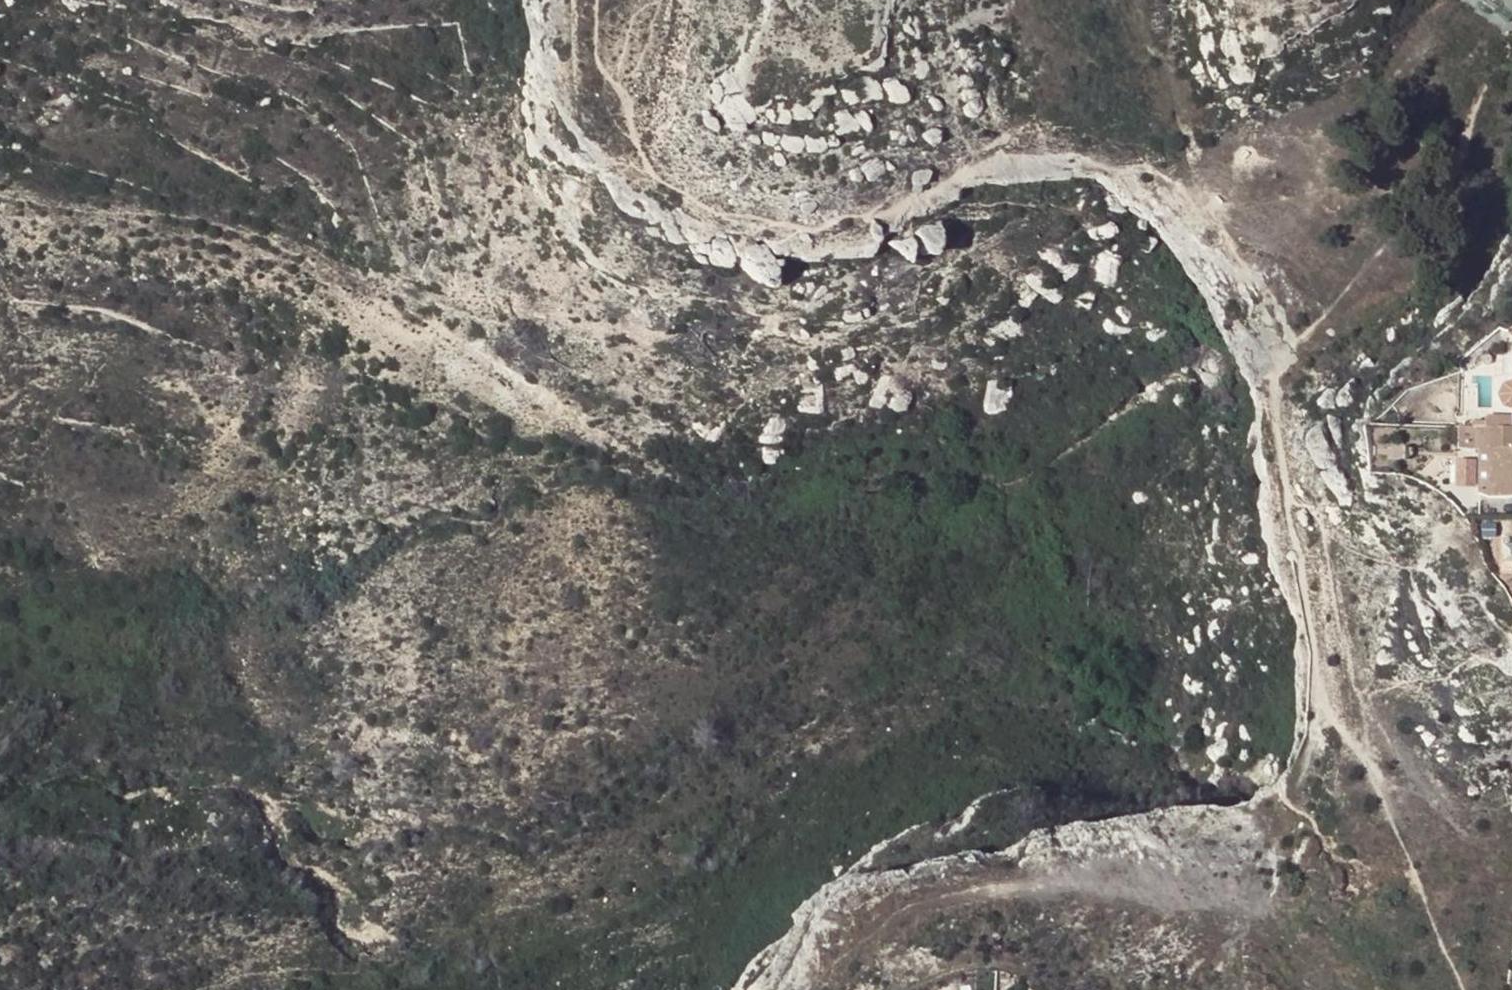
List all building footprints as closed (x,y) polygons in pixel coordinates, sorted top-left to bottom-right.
[(1505,383),(1502,385),(1500,387),(1498,391),(1498,394),(1498,397),(1499,401),(1501,404),(1503,406),(1506,408),(1509,409),(1511,409),(1511,382),(1505,383)] [(1511,416),(1486,415),(1486,428),(1511,428),(1511,416)] [(1511,448),(1511,428),(1486,428),(1470,428),(1470,452),(1474,452),(1475,491),(1485,497),(1511,497),(1511,448)] [(1500,545),(1502,573),(1511,573),(1511,545),(1500,545)]
